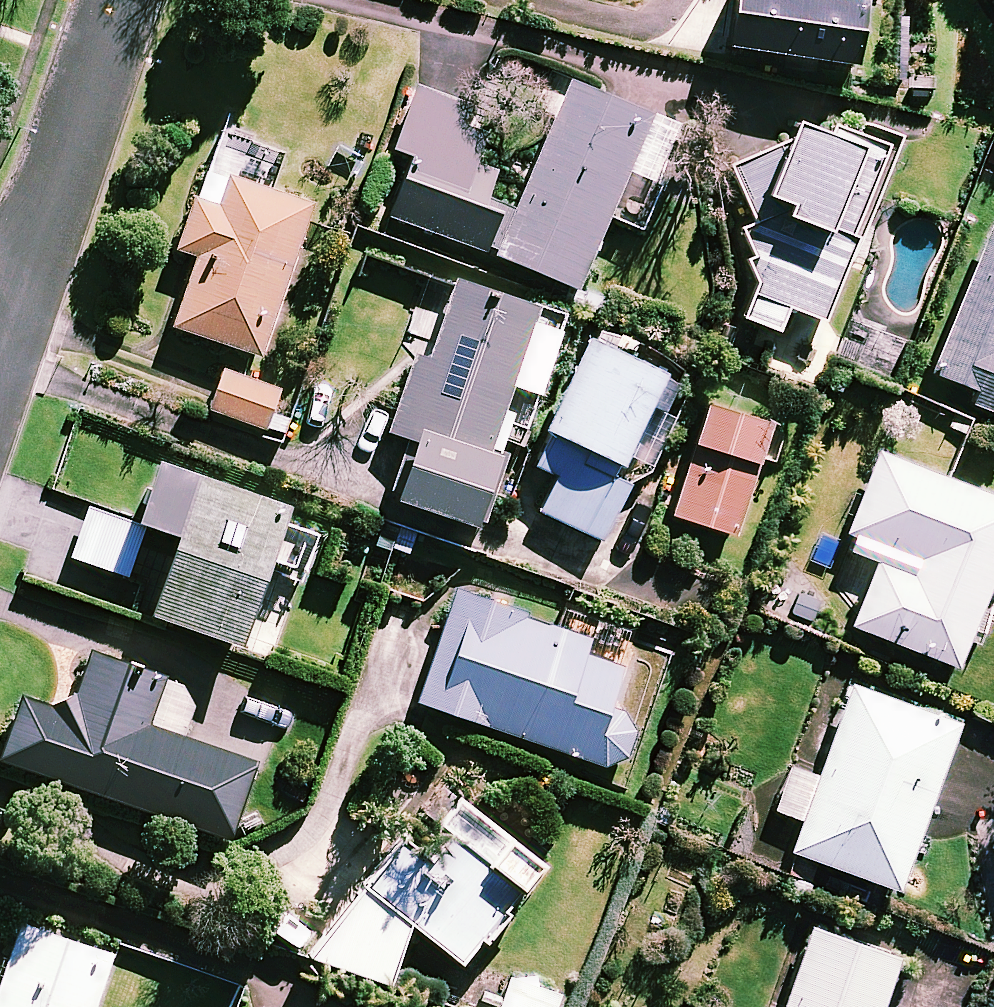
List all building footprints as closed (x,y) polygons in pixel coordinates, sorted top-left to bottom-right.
[(684,116),(564,73),(515,211),(487,201),(499,166),(477,158),(495,109),(418,81),(395,144),(414,151),(391,214),(582,282),(606,213),(645,226),(684,116)] [(792,137),(721,161),(755,251),(748,255),(759,278),(744,312),(780,327),(791,301),(825,316),(897,147),(805,107),(792,137)] [(283,158),(218,136),(181,246),(197,251),(173,321),(262,351),(314,200),(273,186),(283,158)] [(939,370),(979,385),(974,399),(993,406),(993,227),(939,370)] [(566,310),(458,274),(449,300),(426,293),(418,316),(427,319),(391,428),(415,436),(397,491),(477,518),(504,438),(522,444),(566,310)] [(601,319),(598,327),(592,324),(533,458),(559,469),(542,508),(604,535),(630,475),(621,471),(670,359),(631,342),(635,334),(601,319)] [(907,341),(859,323),(845,363),(892,381),(907,341)] [(281,386),(223,367),(210,407),(268,426),(281,386)] [(775,458),(784,426),(772,423),(775,413),(710,394),(676,512),(738,530),(761,453),(775,458)] [(881,448),(850,530),(919,556),(914,570),(879,557),(855,622),(959,661),(993,567),(993,490),(881,448)] [(292,497),(162,453),(143,511),(181,524),(153,605),(242,636),(266,567),(301,579),(319,527),(286,515),(292,497)] [(146,524),(91,505),(74,554),(129,573),(146,524)] [(382,517),(374,544),(409,554),(416,527),(382,517)] [(561,621),(459,585),(420,695),(631,771),(650,717),(610,703),(636,630),(566,605),(561,621)] [(167,670),(93,645),(78,691),(63,686),(57,704),(23,692),(2,755),(232,833),(258,757),(150,720),(167,670)] [(780,813),(803,821),(795,846),(899,882),(957,714),(853,678),(821,771),(797,763),(780,813)] [(467,957),(542,852),(443,781),(326,945),(378,982),(420,923),(467,957)] [(23,918),(0,985),(0,1006),(95,1006),(115,949),(23,918)] [(808,921),(782,1006),(880,1006),(898,948),(808,921)] [(515,971),(500,1005),(504,1006),(555,1006),(562,991),(515,971)]
